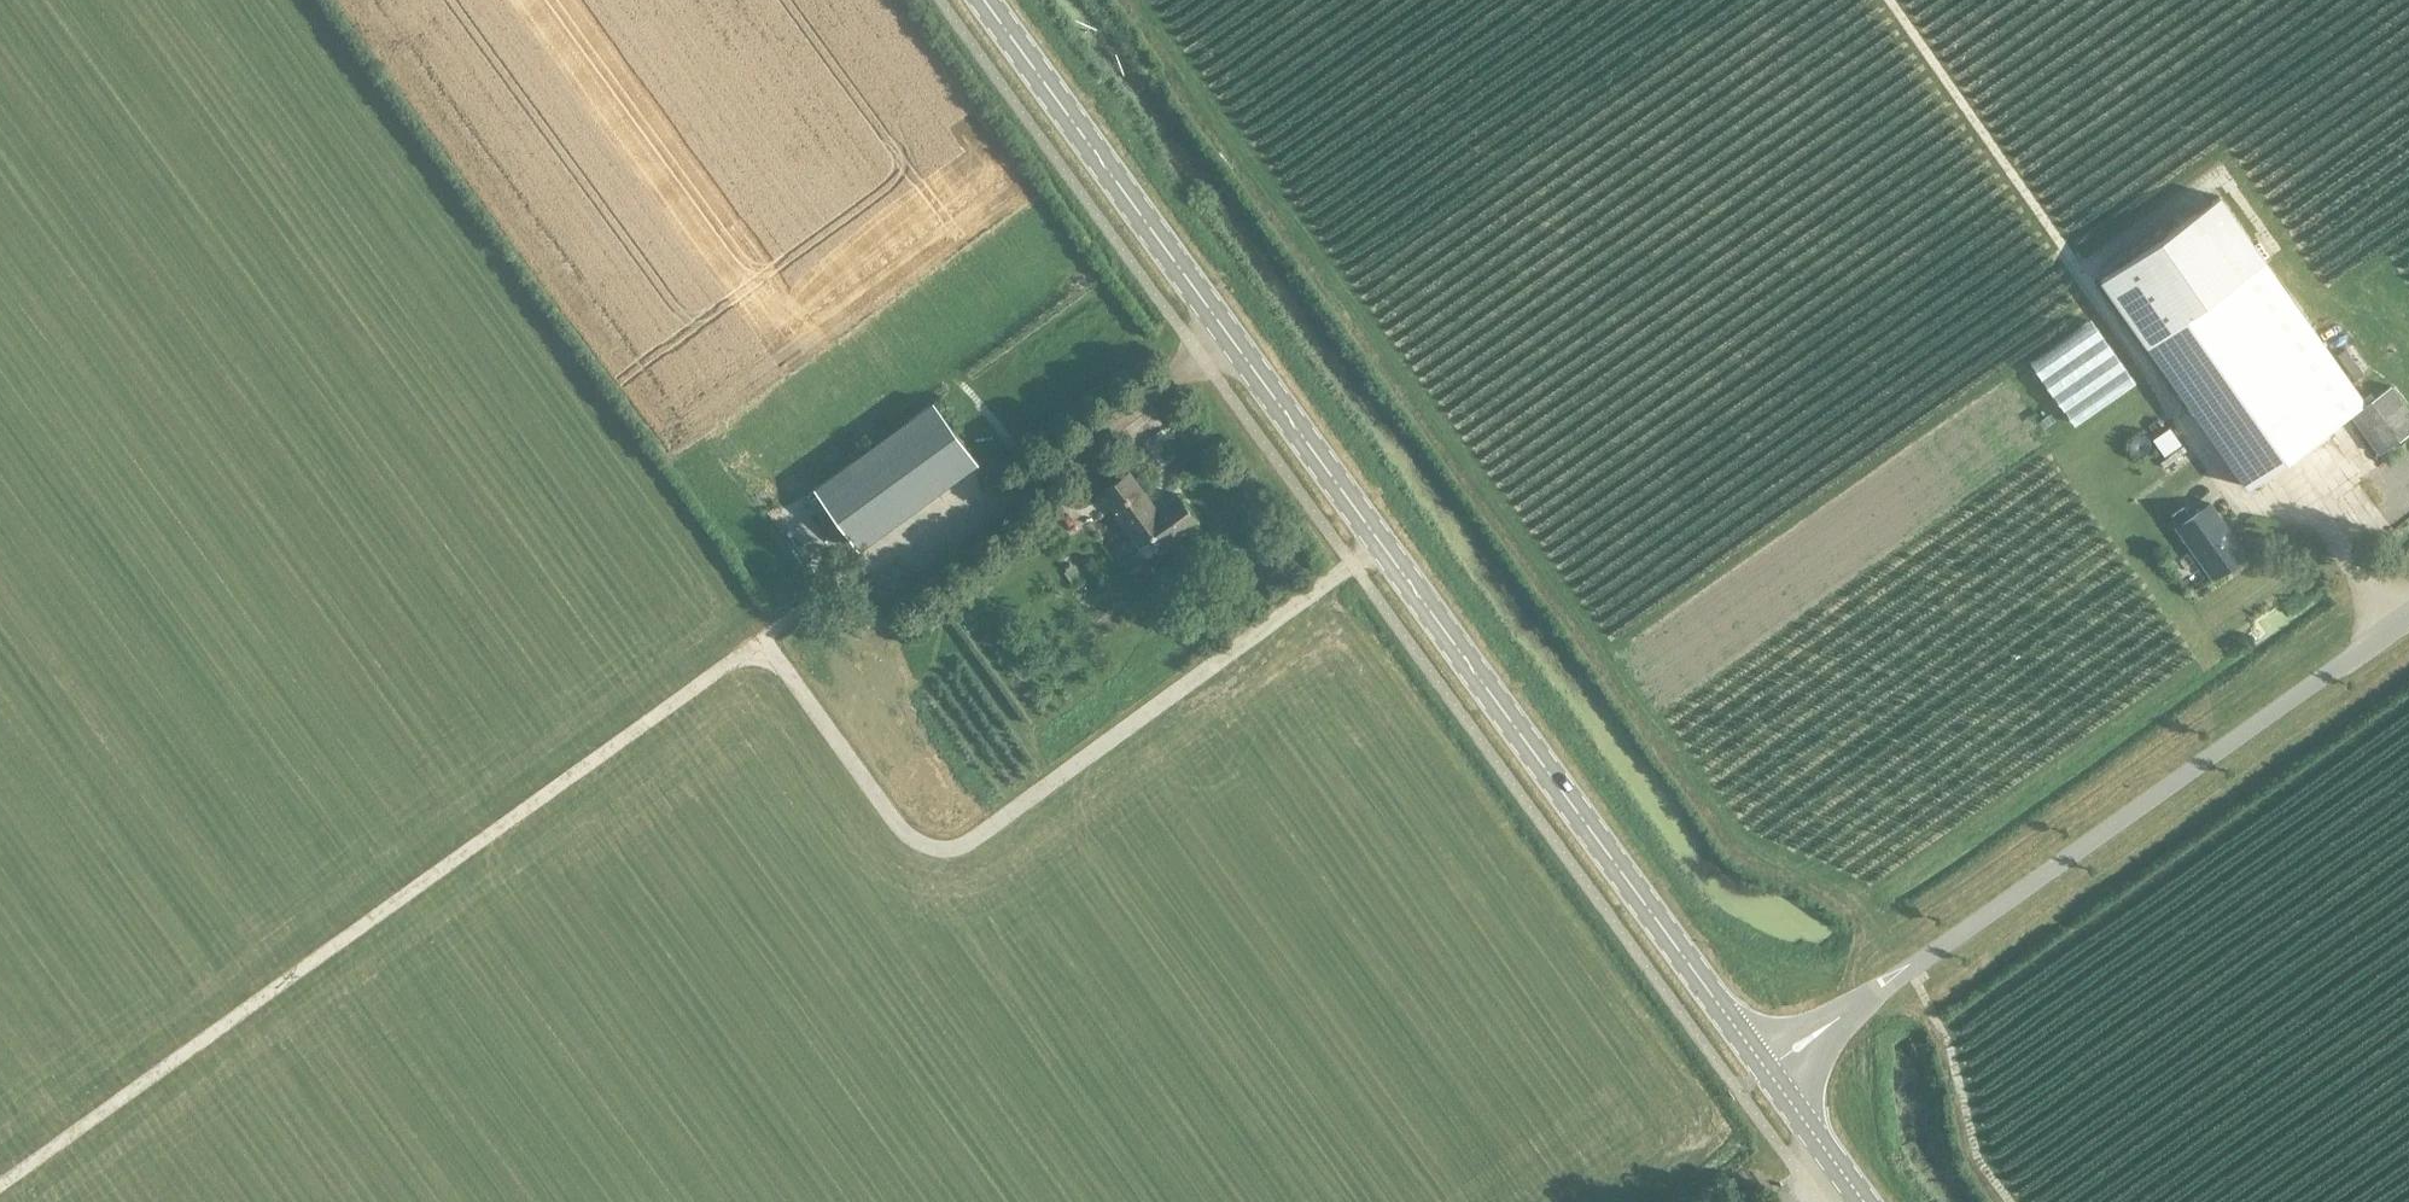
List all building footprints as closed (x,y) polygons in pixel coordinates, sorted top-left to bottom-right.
[(2191,408),(2247,487),(2351,413),(2379,453),(2408,431),(2408,412),(2390,385),(2365,402),(2265,260),(2222,199),(2103,283),(2191,408)] [(858,548),(976,462),(933,402),(815,488),(858,548)] [(2168,425),(2151,438),(2163,454),(2179,442),(2168,425)] [(2128,442),(2128,443),(2128,444),(2128,445),(2129,446),(2129,447),(2129,448),(2130,448),(2130,449),(2131,450),(2131,451),(2132,451),(2133,452),(2134,453),(2135,453),(2136,453),(2137,454),(2138,454),(2139,454),(2140,454),(2141,454),(2141,453),(2142,453),(2143,453),(2144,452),(2145,452),(2145,451),(2146,451),(2147,450),(2147,449),(2148,448),(2149,447),(2149,446),(2149,445),(2149,444),(2149,443),(2149,442),(2149,441),(2149,440),(2148,439),(2148,438),(2147,437),(2147,436),(2146,436),(2145,435),(2144,434),(2143,434),(2142,433),(2141,433),(2140,433),(2139,433),(2138,433),(2137,433),(2136,433),(2135,433),(2134,434),(2133,434),(2133,435),(2132,435),(2131,436),(2130,437),(2130,438),(2129,439),(2129,440),(2128,441),(2128,442)] [(1160,549),(1198,522),(1178,493),(1160,506),(1161,507),(1160,512),(1151,511),(1143,501),(1144,496),(1146,495),(1128,471),(1100,491),(1139,545),(1152,536),(1160,549)] [(2210,503),(2176,528),(2211,577),(2246,553),(2231,532),(2228,534),(2222,526),(2225,524),(2210,503)] [(987,586),(1008,575),(1002,563),(981,574),(987,586)]
